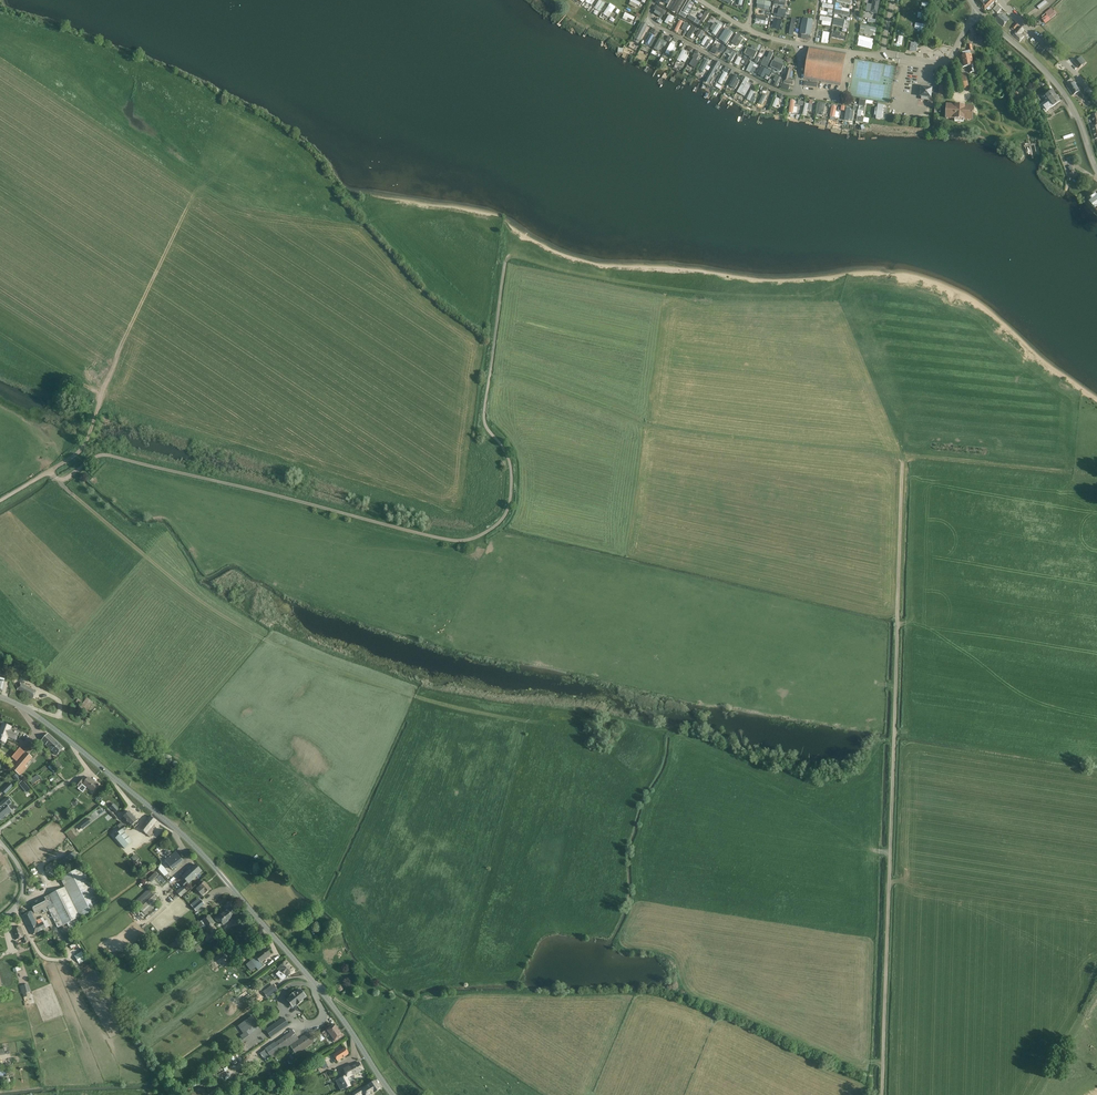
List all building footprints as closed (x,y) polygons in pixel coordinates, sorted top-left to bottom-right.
[(589,9),(594,0),(586,0),(583,5),(589,9)] [(594,8),(599,12),(605,3),(600,0),(599,0),(594,8)] [(637,9),(640,2),(635,0),(631,0),(629,5),(637,9)] [(675,12),(683,0),(677,0),(671,9),(675,12)] [(687,15),(695,3),(690,0),(687,0),(680,11),(687,15)] [(871,12),(879,13),(880,0),(872,0),(871,12)] [(984,11),(994,2),(993,0),(990,0),(985,3),(986,4),(981,7),(984,11)] [(1040,9),(1048,3),(1046,0),(1037,6),(1040,9)] [(922,1),(920,7),(929,9),(931,3),(922,1)] [(608,18),(613,12),(617,15),(621,11),(610,3),(603,14),(608,18)] [(828,9),(827,15),(832,16),(834,5),(823,3),(822,8),(828,9)] [(836,4),(835,13),(849,16),(851,7),(850,7),(849,9),(839,7),(840,4),(836,4)] [(993,9),(997,13),(1001,9),(997,4),(993,9)] [(654,9),(664,16),(667,11),(657,5),(654,9)] [(774,6),(773,16),(785,18),(787,10),(778,9),(779,7),(774,6)] [(689,18),(702,25),(710,13),(700,8),(697,13),(700,14),(698,17),(692,14),(689,18)] [(1052,8),(1045,12),(1047,15),(1042,18),(1046,23),(1057,15),(1052,8)] [(631,19),(633,20),(635,17),(625,12),(622,19),(630,23),(631,19)] [(838,18),(839,15),(834,14),(834,25),(845,26),(845,19),(838,18)] [(994,19),(1003,26),(1009,19),(1003,14),(1002,16),(999,14),(994,19)] [(756,19),(761,19),(760,24),(768,24),(768,16),(756,15),(756,19)] [(821,16),(819,24),(831,26),(832,18),(821,16)] [(772,29),(781,30),(782,19),(774,18),(772,29)] [(679,19),(674,30),(677,32),(683,21),(679,19)] [(811,36),(813,20),(803,19),(802,24),(800,34),(811,36)] [(916,22),(914,29),(923,32),(925,24),(916,22)] [(1011,29),(1013,31),(1015,30),(1019,26),(1016,23),(1012,27),(1011,29)] [(862,24),(861,28),(865,29),(865,33),(876,36),(877,28),(862,24)] [(687,36),(691,38),(697,28),(693,25),(687,36)] [(718,26),(716,29),(713,27),(710,32),(713,33),(712,36),(716,38),(721,28),(718,26)] [(1013,36),(1020,42),(1024,36),(1021,33),(1024,30),(1020,27),(1013,36)] [(700,29),(695,35),(700,39),(705,32),(700,29)] [(833,31),(832,38),(845,39),(846,35),(842,35),(842,32),(833,31)] [(727,43),(732,35),(728,32),(722,40),(727,43)] [(737,33),(732,43),(743,49),(748,38),(737,33)] [(706,36),(700,45),(708,49),(714,40),(706,36)] [(665,47),(667,42),(659,38),(654,49),(659,51),(661,46),(665,47)] [(670,56),(678,40),(673,38),(665,53),(670,56)] [(711,52),(717,55),(720,49),(719,49),(722,43),(717,40),(711,52)] [(910,50),(916,51),(918,45),(918,44),(911,42),(910,50)] [(968,66),(970,72),(975,71),(974,65),(971,54),(971,51),(973,50),(972,44),(967,45),(968,51),(966,51),(966,52),(962,53),(963,56),(960,56),(962,67),(968,66)] [(731,55),(728,60),(732,62),(737,52),(728,47),(726,52),(731,55)] [(748,47),(745,54),(755,59),(758,51),(748,47)] [(846,53),(809,47),(804,79),(841,86),(846,53)] [(689,56),(685,54),(686,51),(683,49),(677,61),(681,63),(682,61),(685,63),(689,56)] [(770,51),(768,57),(765,56),(761,65),(768,67),(774,52),(770,51)] [(699,61),(698,60),(699,55),(694,53),(690,66),(696,68),(699,61)] [(748,66),(750,58),(743,56),(741,64),(748,66)] [(705,57),(700,68),(704,70),(705,66),(709,67),(712,60),(705,57)] [(1079,68),(1084,64),(1079,58),(1074,62),(1079,68)] [(747,71),(754,73),(756,66),(754,65),(755,63),(751,61),(747,71)] [(771,67),(782,71),(785,65),(774,61),(771,67)] [(720,68),(722,69),(724,65),(721,63),(718,67),(714,65),(706,80),(712,84),(720,68)] [(768,74),(769,69),(761,67),(759,75),(764,77),(765,73),(768,74)] [(791,77),(793,70),(788,68),(783,82),(793,85),(795,79),(791,77)] [(722,84),(728,73),(723,71),(718,82),(722,84)] [(958,75),(961,90),(969,88),(966,74),(958,75)] [(734,75),(729,85),(735,88),(740,77),(734,75)] [(745,96),(752,85),(747,82),(750,79),(746,77),(737,92),(745,96)] [(1067,86),(1073,95),(1079,91),(1073,82),(1071,79),(1067,82),(1069,85),(1067,86)] [(939,83),(938,96),(946,97),(947,84),(939,83)] [(921,99),(929,100),(930,98),(931,98),(932,88),(921,87),(920,97),(921,97),(921,99)] [(1046,100),(1048,103),(1050,101),(1048,99),(1052,96),(1053,98),(1056,95),(1052,90),(1046,95),(1045,94),(1042,97),(1045,101),(1046,100)] [(747,100),(754,102),(758,93),(751,91),(747,100)] [(1013,94),(1017,105),(1024,102),(1020,92),(1013,94)] [(759,103),(763,105),(767,95),(764,94),(759,103)] [(1057,97),(1056,95),(1053,98),(1052,96),(1048,99),(1050,101),(1048,103),(1046,100),(1045,101),(1040,105),(1045,112),(1051,107),(1060,100),(1059,99),(1060,99),(1058,96),(1057,97)] [(797,113),(798,107),(795,106),(795,100),(791,99),(789,113),(797,113)] [(808,109),(811,110),(814,100),(810,100),(809,104),(805,103),(803,114),(807,115),(808,109)] [(825,115),(826,102),(818,102),(817,115),(825,115)] [(878,108),(873,107),(873,115),(877,115),(876,119),(883,119),(884,104),(878,104),(878,108)] [(974,106),(946,104),(945,118),(973,120),(974,106)] [(831,117),(839,117),(840,112),(837,111),(837,106),(832,105),(831,117)] [(846,108),(846,120),(854,120),(854,110),(851,110),(851,108),(846,108)] [(1069,173),(1072,179),(1078,176),(1075,170),(1074,170),(1072,167),(1070,168),(1072,172),(1069,173)] [(1096,195),(1095,193),(1090,197),(1091,200),(1089,202),(1095,209),(1096,207),(1096,195)] [(17,690),(17,691),(33,699),(37,691),(21,683),(17,690)] [(77,699),(76,703),(82,705),(79,709),(85,714),(93,702),(87,698),(84,702),(77,699)] [(0,730),(0,740),(5,742),(7,737),(16,740),(19,732),(10,729),(11,727),(2,724),(0,730)] [(48,734),(46,736),(41,741),(45,745),(56,755),(63,748),(48,734)] [(20,749),(13,758),(17,761),(17,762),(25,752),(20,748),(20,749)] [(24,755),(12,769),(21,776),(28,768),(25,766),(30,760),(24,755)] [(48,767),(55,773),(57,770),(50,765),(48,767)] [(37,775),(29,780),(32,784),(40,779),(37,775)] [(81,778),(76,785),(79,787),(82,784),(83,784),(93,792),(98,785),(88,777),(85,782),(84,781),(81,778)] [(26,793),(31,790),(23,780),(18,783),(26,793)] [(10,783),(2,791),(5,794),(13,786),(10,783)] [(0,808),(0,820),(1,821),(12,812),(8,806),(12,803),(7,797),(0,803),(0,807),(0,808)] [(114,804),(110,807),(115,813),(119,809),(114,804)] [(123,817),(131,826),(132,825),(134,828),(138,824),(136,822),(138,820),(129,811),(123,817)] [(140,829),(150,837),(155,831),(153,829),(155,826),(153,825),(157,821),(151,816),(140,829)] [(133,842),(124,832),(126,829),(124,826),(115,833),(118,837),(116,839),(125,849),(133,842)] [(76,849),(60,863),(62,866),(79,852),(76,849)] [(176,852),(171,855),(165,861),(172,870),(183,861),(176,852)] [(195,877),(201,871),(196,865),(188,872),(191,875),(192,874),(195,877)] [(35,913),(39,911),(43,909),(44,913),(49,911),(58,928),(64,925),(67,923),(70,928),(82,921),(80,917),(101,907),(99,902),(103,900),(96,886),(92,888),(82,868),(61,878),(65,887),(30,905),(35,913)] [(151,883),(159,876),(155,872),(148,879),(151,883)] [(195,877),(192,874),(191,875),(188,872),(182,877),(185,880),(182,884),(185,887),(195,877)] [(200,886),(196,889),(202,896),(205,893),(206,893),(210,889),(205,882),(200,886)] [(176,892),(180,897),(187,891),(183,886),(176,892)] [(133,902),(145,915),(159,902),(147,889),(133,902)] [(201,900),(193,908),(196,912),(205,905),(201,900)] [(236,914),(231,907),(216,919),(219,923),(221,921),(223,925),(236,914)] [(32,911),(22,915),(32,935),(50,926),(47,920),(45,921),(43,917),(37,921),(32,911)] [(196,925),(201,932),(206,929),(205,928),(207,926),(208,928),(215,923),(209,916),(202,921),(201,922),(200,921),(196,925)] [(21,927),(12,930),(14,935),(16,940),(22,938),(25,944),(23,945),(25,949),(30,947),(28,943),(29,943),(28,941),(26,936),(25,936),(21,927)] [(61,931),(68,943),(74,939),(66,927),(61,931)] [(184,937),(191,947),(200,940),(194,930),(184,937)] [(234,960),(226,949),(215,958),(223,968),(234,960)] [(260,962),(266,958),(271,954),(266,949),(250,961),(258,971),(263,966),(260,962)] [(79,964),(87,960),(82,951),(74,956),(79,964)] [(279,971),(276,974),(282,980),(286,977),(286,978),(291,973),(292,972),(294,970),(295,970),(286,960),(286,961),(284,963),(282,964),(277,969),(279,971)] [(28,984),(20,986),(22,993),(22,994),(23,993),(26,993),(30,992),(30,990),(28,984)] [(274,984),(266,990),(263,992),(267,998),(271,996),(278,990),(274,984)] [(290,998),(288,1000),(293,1007),(296,1004),(297,1005),(302,1001),(301,999),(305,996),(300,990),(296,993),(295,992),(290,997),(290,998)] [(240,1024),(238,1026),(243,1034),(240,1036),(243,1040),(249,1035),(246,1031),(252,1027),(258,1023),(252,1016),(240,1024)] [(283,1017),(265,1030),(271,1037),(288,1024),(283,1017)] [(275,1042),(265,1049),(272,1058),(290,1045),(296,1054),(315,1042),(318,1039),(320,1042),(330,1035),(331,1036),(339,1030),(334,1024),(333,1025),(330,1027),(327,1030),(313,1039),(308,1032),(299,1038),(291,1028),(276,1039),(277,1041),(275,1042)] [(331,1036),(332,1038),(331,1039),(334,1042),(343,1036),(339,1030),(331,1036)] [(334,1055),(338,1061),(349,1054),(345,1048),(334,1055)] [(265,1049),(260,1053),(265,1061),(271,1058),(265,1049)] [(323,1068),(328,1066),(324,1058),(319,1060),(323,1068)] [(347,1078),(353,1075),(363,1070),(359,1062),(349,1067),(349,1066),(343,1069),(347,1078)] [(340,1078),(336,1081),(338,1086),(341,1091),(346,1088),(345,1088),(350,1085),(345,1076),(340,1078)] [(353,1093),(354,1094),(362,1094),(364,1094),(365,1094),(371,1094),(380,1089),(375,1080),(362,1089),(361,1088),(353,1093)]
